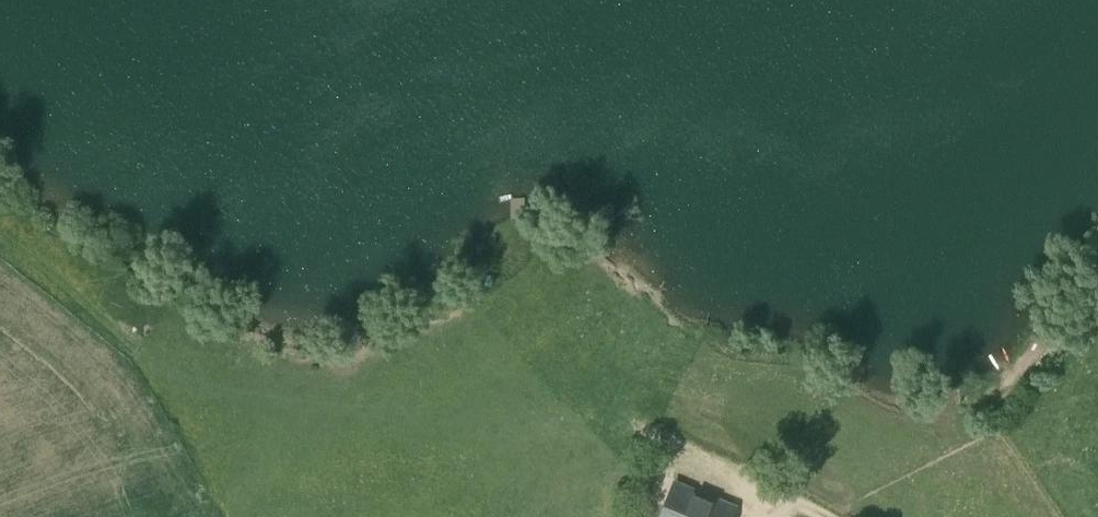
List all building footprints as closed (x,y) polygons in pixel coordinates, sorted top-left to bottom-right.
[(773,507),(757,499),(755,504),(731,492),(733,488),(717,480),(700,516),(768,516),(773,507)]
